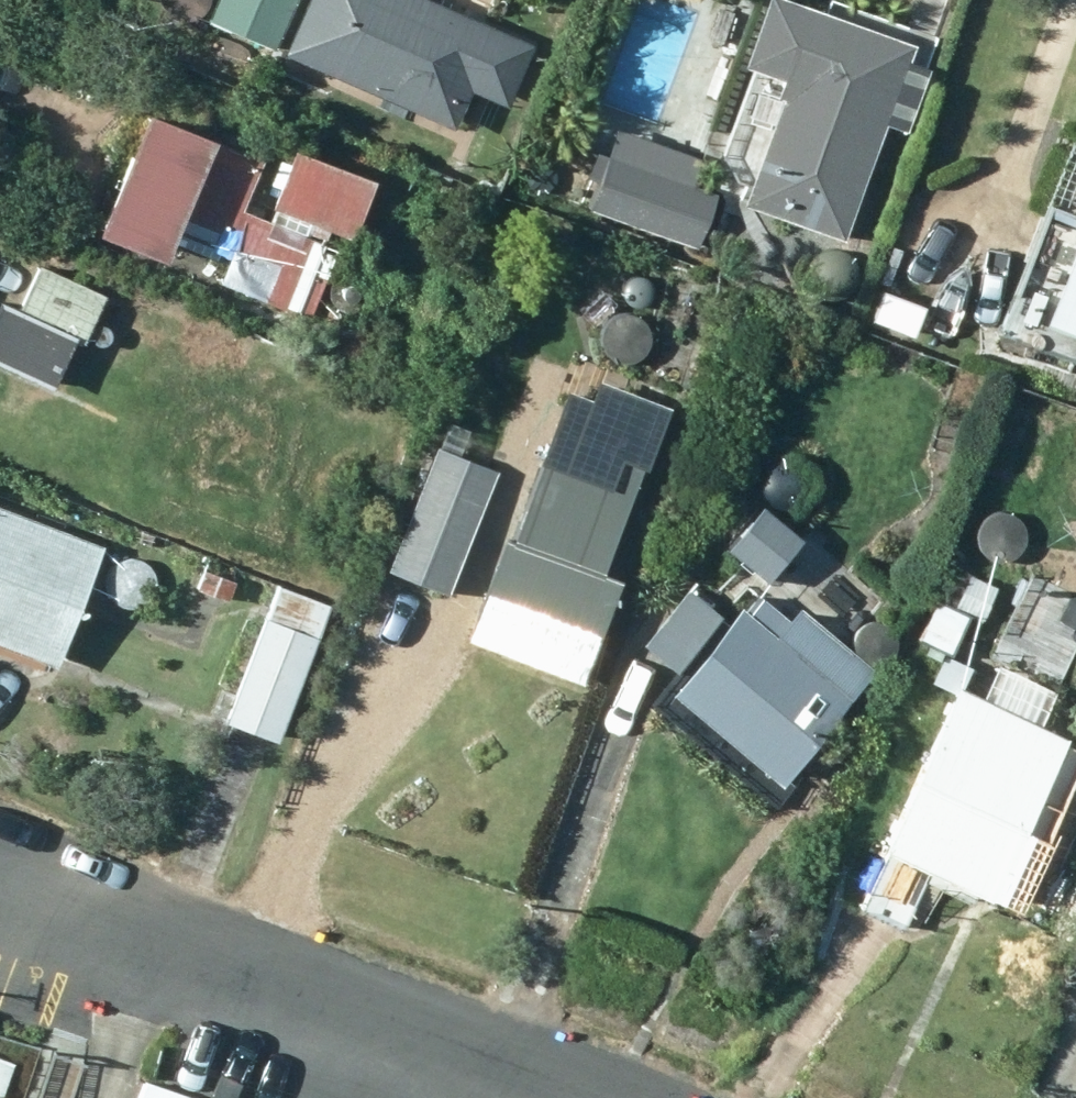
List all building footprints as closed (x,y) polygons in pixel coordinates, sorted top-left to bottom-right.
[(200,24),(269,55),(293,0),(211,0),(200,24)] [(446,135),(462,96),(499,111),(525,49),(413,2),(414,0),(297,0),(271,61),(446,135)] [(761,0),(757,0),(733,73),(772,87),(766,103),(770,103),(734,211),(835,246),(874,131),(896,138),(906,108),(885,99),(903,49),(761,0)] [(364,191),(286,158),(263,213),(273,218),(267,231),(235,217),(257,164),(200,140),(196,150),(130,122),(79,245),(149,274),(163,240),(220,264),(211,287),(288,319),(289,314),(302,319),(328,256),(317,251),(324,235),(342,244),(364,191)] [(585,228),(678,259),(699,198),(606,166),(585,228)] [(1049,285),(1075,296),(1075,216),(1049,285)] [(34,268),(9,318),(0,313),(0,374),(21,385),(47,335),(75,349),(100,302),(34,268)] [(468,606),(588,649),(610,589),(596,584),(641,458),(615,450),(606,471),(573,458),(566,476),(533,464),(501,550),(490,545),(468,606)] [(442,599),(493,475),(433,451),(382,575),(442,599)] [(740,475),(729,509),(755,518),(766,484),(740,475)] [(47,673),(93,551),(0,516),(0,656),(47,673)] [(705,583),(758,593),(769,537),(716,527),(705,583)] [(230,584),(197,574),(190,596),(223,607),(230,584)] [(994,592),(962,578),(950,607),(931,598),(910,646),(946,662),(966,618),(980,624),(994,592)] [(768,793),(841,707),(805,676),(822,656),(750,596),(732,618),(689,583),(635,647),(675,682),(659,701),(768,793)] [(270,748),(326,609),(276,589),(220,728),(270,748)] [(947,694),(872,858),(887,865),(860,922),(895,939),(921,881),(984,910),(1060,745),(1031,733),(1048,698),(988,671),(972,706),(947,694)] [(9,1065),(0,1062),(0,1093),(9,1065)] [(138,1084),(133,1097),(177,1097),(138,1084)]
